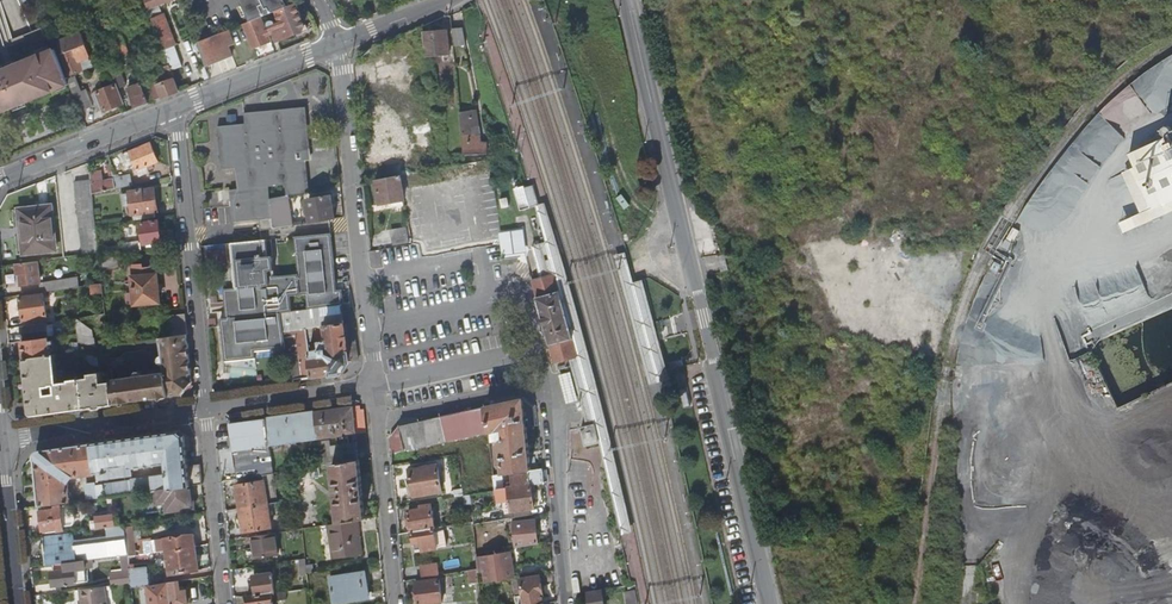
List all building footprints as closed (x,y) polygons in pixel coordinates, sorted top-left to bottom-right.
[(0,0),(0,16),(5,15),(11,37),(30,32),(22,0),(2,0),(0,0)] [(148,12),(177,0),(143,0),(148,12)] [(244,7),(240,9),(245,19),(249,17),(253,24),(263,19),(277,12),(290,6),(287,0),(241,0),(244,7)] [(306,27),(296,4),(290,6),(277,12),(284,29),(274,33),(278,43),(303,34),(306,27)] [(161,18),(152,21),(164,53),(173,50),(161,18)] [(273,43),(263,19),(253,24),(246,25),(256,50),(273,43)] [(447,25),(422,27),(427,76),(434,75),(432,51),(449,49),(447,25)] [(452,31),(454,48),(464,47),(462,30),(452,31)] [(229,32),(196,46),(206,69),(233,58),(229,48),(235,46),(229,32)] [(127,66),(134,64),(122,33),(115,36),(127,66)] [(81,34),(57,43),(70,77),(79,73),(76,65),(91,59),(81,34)] [(71,90),(68,82),(57,53),(55,54),(46,57),(46,56),(42,57),(18,67),(16,68),(17,71),(11,74),(10,73),(5,75),(3,79),(0,80),(0,118),(71,90)] [(152,90),(156,102),(180,92),(166,58),(162,60),(171,82),(152,90)] [(18,67),(17,63),(0,70),(0,80),(3,79),(5,75),(10,73),(11,74),(17,71),(16,68),(18,67)] [(111,75),(115,86),(117,91),(126,88),(120,72),(111,75)] [(75,79),(68,82),(71,90),(81,114),(94,110),(87,92),(81,94),(75,79)] [(129,90),(136,110),(150,104),(143,85),(129,90)] [(104,113),(123,106),(117,91),(115,86),(96,94),(104,113)] [(243,189),(238,189),(240,198),(234,199),(238,222),(265,218),(267,230),(274,230),(271,199),(283,197),(317,193),(312,162),(304,163),(303,154),(316,151),(308,102),(245,113),(247,123),(218,128),(225,171),(239,168),(243,189)] [(461,113),(465,157),(490,154),(488,145),(482,145),(481,135),(472,136),(471,127),(475,126),(474,120),(477,120),(476,111),(461,113)] [(412,151),(410,126),(394,128),(395,131),(372,133),(374,155),(412,151)] [(1126,156),(1132,170),(1122,174),(1139,216),(1118,225),(1123,235),(1171,213),(1171,135),(1126,156)] [(153,144),(126,154),(131,165),(139,162),(143,174),(154,170),(150,158),(157,155),(153,144)] [(100,172),(91,173),(92,180),(94,196),(117,190),(115,179),(114,177),(101,181),(100,172)] [(117,190),(135,186),(132,175),(115,179),(117,190)] [(381,205),(406,200),(401,176),(376,181),(381,205)] [(76,182),(84,254),(100,252),(97,225),(94,196),(92,180),(76,182)] [(529,186),(523,187),(529,208),(536,206),(538,206),(537,202),(532,185),(529,186)] [(520,211),(529,208),(523,187),(523,186),(514,189),(519,205),(520,211)] [(157,211),(155,189),(130,192),(132,214),(157,211)] [(274,230),(286,228),(283,197),(271,199),(274,230)] [(310,200),(314,224),(334,221),(331,197),(310,200)] [(622,536),(634,534),(600,395),(573,293),(547,203),(538,206),(536,206),(537,209),(538,212),(546,243),(533,246),(541,277),(553,274),(558,292),(561,303),(562,307),(565,316),(566,319),(568,327),(571,340),(576,358),(570,360),(572,367),(585,411),(590,425),(596,424),(601,444),(608,472),(622,536)] [(58,250),(53,206),(20,210),(25,254),(58,250)] [(163,242),(161,221),(143,223),(145,244),(163,242)] [(393,230),(394,239),(410,236),(408,227),(393,230)] [(340,292),(334,293),(330,293),(330,285),(334,285),(331,236),(296,238),(298,274),(297,274),(297,275),(278,277),(281,309),(282,314),(343,306),(342,304),(345,304),(345,296),(336,297),(335,294),(340,294),(340,292)] [(410,236),(394,239),(396,248),(411,244),(410,236)] [(124,253),(141,251),(140,241),(123,243),(124,253)] [(221,319),(221,329),(282,317),(282,314),(281,309),(278,277),(274,277),(272,258),(267,258),(265,241),(262,241),(232,244),(235,288),(223,289),(224,305),(234,305),(235,318),(221,319)] [(120,268),(118,254),(100,256),(102,270),(120,268)] [(626,255),(614,258),(649,384),(663,381),(667,379),(671,378),(660,340),(645,287),(636,289),(634,284),(626,255)] [(725,255),(719,257),(722,272),(729,270),(725,255)] [(22,286),(24,285),(41,283),(42,283),(39,261),(16,264),(18,275),(21,275),(22,286)] [(161,303),(158,268),(143,270),(143,266),(132,267),(136,306),(161,303)] [(541,277),(533,279),(538,297),(540,305),(544,320),(547,332),(551,345),(556,364),(570,360),(576,358),(571,340),(568,327),(566,319),(565,316),(562,307),(561,303),(558,292),(553,274),(541,277)] [(71,288),(80,287),(79,280),(70,281),(71,288)] [(48,319),(45,295),(20,300),(24,322),(48,319)] [(345,325),(345,321),(343,307),(343,306),(282,314),(282,317),(284,333),(287,333),(308,330),(316,329),(345,325)] [(343,307),(345,321),(352,320),(350,307),(343,307)] [(188,334),(186,314),(163,316),(165,338),(188,334)] [(282,317),(221,329),(224,362),(254,360),(254,352),(286,349),(284,333),(282,317)] [(79,334),(96,332),(95,325),(77,319),(79,334)] [(49,323),(24,327),(26,342),(51,338),(49,323)] [(295,380),(343,373),(350,362),(350,359),(359,359),(355,324),(345,325),(316,329),(318,345),(321,344),(322,350),(311,352),(308,330),(287,333),(287,337),(297,336),(298,346),(291,347),(295,380)] [(316,329),(308,330),(311,352),(322,350),(321,344),(318,345),(316,329)] [(97,341),(96,332),(79,334),(80,341),(94,342),(97,341)] [(194,384),(188,334),(165,338),(161,338),(163,355),(160,356),(159,357),(159,359),(159,361),(160,363),(162,364),(164,364),(165,369),(138,373),(135,378),(113,382),(114,383),(116,404),(184,395),(194,384)] [(51,338),(26,342),(27,358),(52,355),(51,338)] [(99,351),(81,351),(81,356),(82,360),(82,366),(101,366),(99,351)] [(32,413),(36,415),(87,408),(84,379),(82,366),(82,360),(78,360),(79,372),(76,373),(77,379),(73,380),(73,382),(64,383),(62,374),(60,374),(58,354),(52,355),(27,358),(32,413)] [(116,404),(114,383),(106,383),(104,372),(93,374),(93,378),(84,379),(87,408),(116,404)] [(571,373),(559,376),(567,405),(579,402),(571,373)] [(537,426),(534,407),(526,400),(486,409),(491,433),(500,431),(502,440),(507,465),(511,465),(513,474),(516,474),(533,471),(528,427),(537,426)] [(357,435),(354,407),(316,413),(319,438),(319,440),(357,435)] [(491,433),(486,409),(401,426),(391,437),(393,453),(491,433)] [(271,445),(319,438),(316,413),(268,419),(271,445)] [(268,419),(230,425),(238,479),(275,474),(271,445),(268,419)] [(601,444),(596,424),(590,425),(582,427),(587,447),(601,444)] [(493,442),(502,440),(500,431),(491,433),(493,442)] [(188,439),(181,432),(94,444),(97,473),(98,479),(123,475),(123,470),(159,465),(159,470),(154,470),(155,477),(99,485),(101,497),(112,496),(157,490),(192,485),(203,484),(201,464),(190,465),(188,439)] [(331,441),(319,443),(322,466),(333,465),(360,461),(358,443),(339,445),(340,454),(333,455),(331,441)] [(94,444),(42,451),(37,457),(42,506),(71,502),(68,478),(97,473),(94,444)] [(366,520),(360,461),(333,465),(339,524),(359,521),(366,520)] [(439,465),(410,470),(415,497),(444,492),(439,465)] [(320,477),(319,467),(300,470),(302,480),(320,477)] [(545,483),(544,469),(533,471),(516,474),(518,488),(532,485),(545,483)] [(270,505),(266,482),(239,486),(243,509),(270,505)] [(87,484),(89,499),(101,497),(99,485),(97,486),(96,483),(87,484)] [(192,485),(157,490),(159,503),(167,502),(169,511),(190,508),(188,496),(193,495),(192,485)] [(536,509),(532,485),(518,488),(509,489),(513,512),(536,509)] [(101,497),(103,516),(114,514),(112,496),(101,497)] [(409,511),(413,532),(437,528),(433,504),(420,506),(420,509),(409,511)] [(273,528),(270,505),(243,509),(246,532),(273,528)] [(64,524),(62,511),(62,508),(42,510),(44,531),(64,528),(64,524)] [(116,525),(114,514),(103,516),(92,517),(93,528),(116,525)] [(506,520),(497,521),(498,528),(508,526),(506,520)] [(339,524),(329,526),(334,561),(364,556),(359,521),(339,524)] [(520,547),(541,543),(538,521),(512,525),(513,530),(517,529),(520,547)] [(413,532),(412,532),(416,552),(449,546),(445,526),(437,528),(413,532)] [(127,543),(125,527),(113,528),(115,545),(127,543)] [(195,534),(168,538),(172,574),(200,571),(195,534)] [(276,534),(253,538),(257,560),(280,555),(276,534)] [(84,555),(77,556),(71,557),(72,560),(107,556),(105,535),(82,538),(82,541),(84,555)] [(82,541),(75,542),(77,556),(84,555),(82,541)] [(77,556),(75,542),(46,545),(48,565),(58,563),(70,562),(70,557),(71,557),(77,556)] [(512,551),(478,557),(479,569),(479,571),(486,570),(487,582),(516,577),(512,551)] [(88,569),(87,560),(70,562),(58,563),(59,574),(55,574),(57,585),(78,582),(77,578),(86,577),(85,570),(88,569)] [(307,560),(299,561),(301,577),(309,576),(308,575),(307,560)] [(141,563),(129,564),(131,583),(131,587),(145,585),(148,585),(146,567),(141,568),(141,563)] [(421,568),(423,578),(439,576),(436,565),(421,568)] [(480,581),(479,571),(479,569),(470,570),(471,583),(480,581)] [(367,573),(332,579),(336,603),(361,600),(361,596),(371,594),(367,573)] [(257,576),(259,596),(275,594),(278,594),(275,574),(257,576)] [(545,603),(541,576),(520,579),(524,603),(538,603),(545,603)] [(182,580),(162,583),(164,602),(172,601),(172,603),(188,603),(189,603),(187,590),(184,590),(182,580)] [(418,583),(420,603),(444,603),(442,581),(418,583)] [(629,585),(630,592),(626,593),(628,603),(633,603),(637,603),(634,584),(629,585)] [(145,585),(131,587),(133,603),(153,603),(152,596),(147,596),(145,585)] [(83,603),(107,603),(104,587),(81,590),(83,603)] [(603,590),(588,592),(589,603),(605,603),(603,590)] [(275,594),(259,596),(249,597),(249,603),(276,603),(275,594)]
